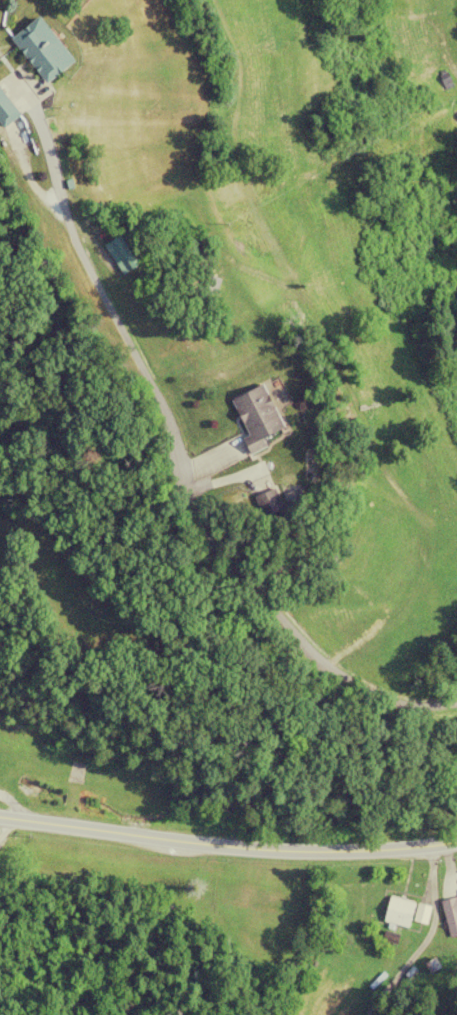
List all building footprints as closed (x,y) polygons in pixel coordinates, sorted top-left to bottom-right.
[(43,83),(72,62),(38,17),(10,38),(43,83)] [(1,128),(18,114),(0,92),(0,127),(1,128)] [(121,275),(136,265),(116,236),(102,246),(121,275)] [(260,438),(280,430),(262,385),(229,399),(246,438),(240,440),(247,456),(264,448),(260,438)] [(301,494),(279,494),(255,494),(255,512),(301,512),(301,494)] [(382,922),(407,929),(414,904),(390,896),(382,922)] [(441,900),(449,938),(456,937),(456,897),(441,900)] [(427,924),(430,906),(416,904),(413,922),(427,924)]
